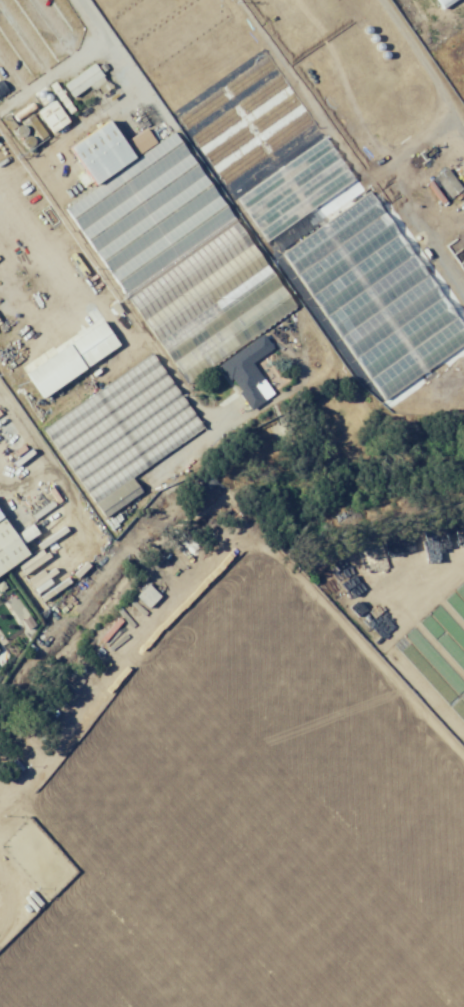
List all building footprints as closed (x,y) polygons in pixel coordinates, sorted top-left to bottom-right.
[(463,348),(463,333),(374,190),(335,215),(324,215),(352,197),(352,189),(235,0),(104,0),(262,253),(286,253),(378,402),(463,348)] [(437,8),(450,0),(432,0),(437,8)] [(107,81),(94,64),(63,85),(73,99),(90,87),(92,91),(107,81)] [(294,311),(176,130),(164,138),(154,123),(124,142),(111,121),(70,148),(85,171),(76,176),(86,192),(66,205),(183,386),(219,363),(250,411),(274,396),(252,363),(273,349),(261,332),(294,311)] [(463,191),(448,168),(435,177),(451,200),(463,191)] [(121,347),(104,322),(25,374),(42,400),(121,347)] [(43,428),(103,520),(142,494),(132,478),(204,431),(154,355),(43,428)] [(30,557),(6,520),(0,524),(0,576),(30,557)] [(60,607),(62,610),(69,602),(75,606),(101,574),(99,572),(107,563),(101,557),(60,607)] [(133,600),(151,617),(164,602),(147,586),(133,600)]
